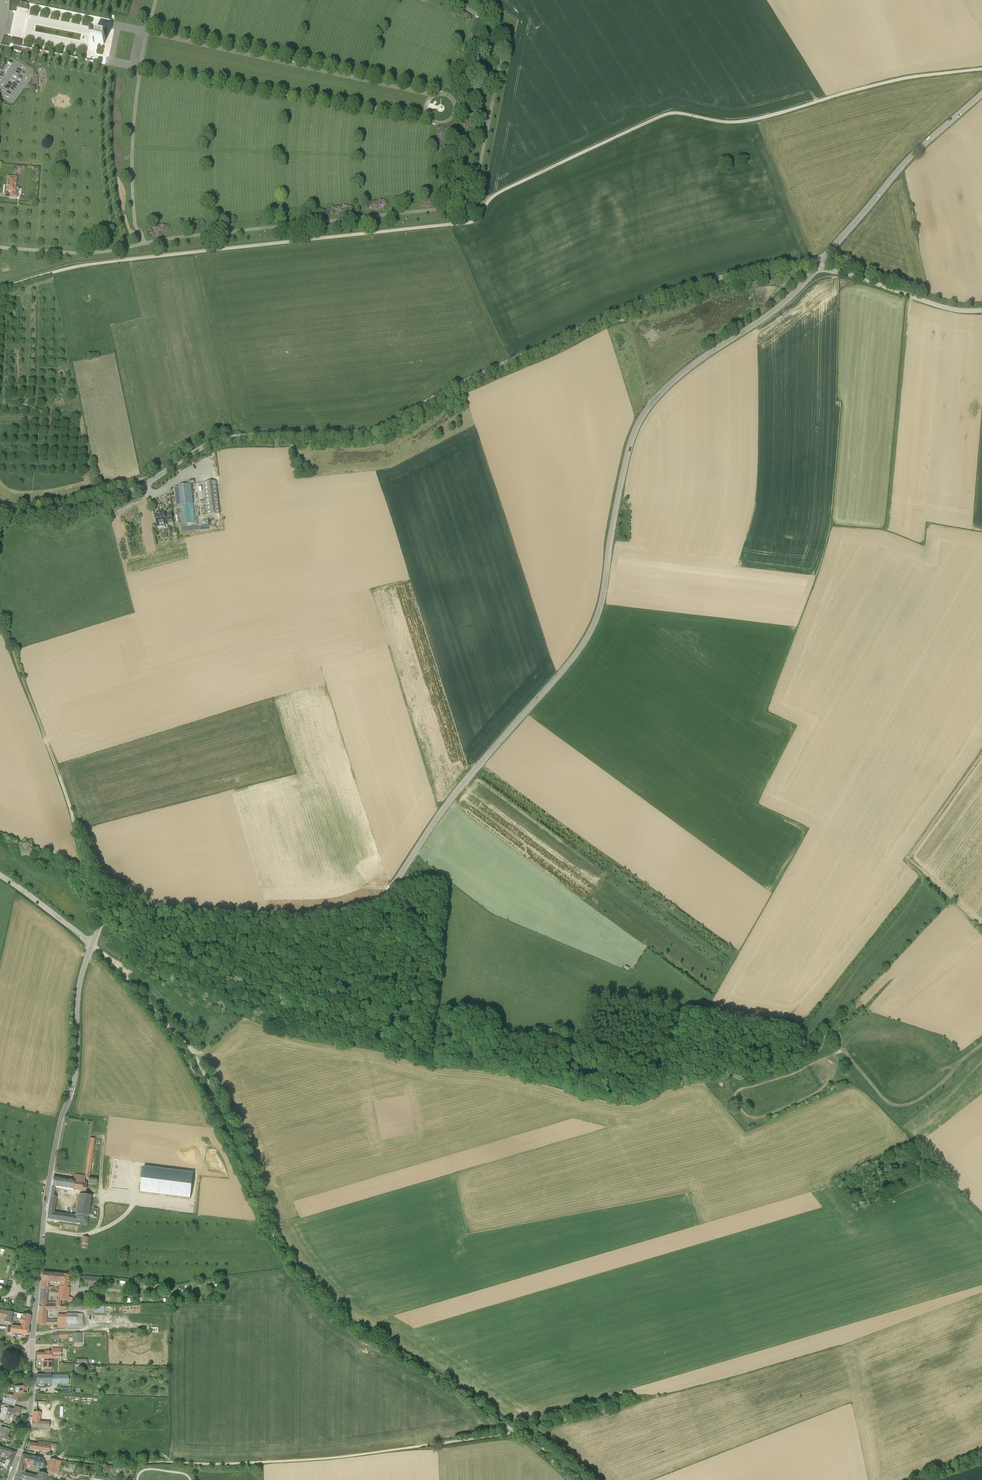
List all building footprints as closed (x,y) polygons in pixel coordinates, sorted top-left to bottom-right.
[(28,10),(29,4),(18,1),(17,8),(28,10)] [(92,36),(90,42),(97,43),(103,45),(105,38),(99,37),(92,36)] [(20,48),(22,41),(11,38),(9,45),(13,46),(12,50),(17,51),(18,47),(20,48)] [(35,81),(42,85),(43,82),(41,81),(43,79),(38,76),(35,81)] [(16,177),(12,177),(7,176),(6,191),(11,192),(11,197),(17,198),(18,192),(15,192),(16,177)] [(216,481),(204,482),(207,515),(219,514),(216,481)] [(181,505),(193,504),(191,484),(179,485),(181,505)] [(164,513),(160,514),(155,515),(157,527),(167,525),(167,523),(171,522),(169,514),(165,515),(164,513)] [(95,1139),(90,1139),(85,1176),(74,1175),(74,1181),(53,1178),(51,1192),(49,1203),(48,1211),(47,1219),(87,1225),(91,1197),(79,1195),(75,1217),(53,1213),(56,1198),(53,1197),(54,1192),(55,1187),(85,1192),(87,1183),(84,1183),(85,1178),(88,1178),(88,1184),(96,1185),(97,1179),(89,1178),(95,1139)] [(136,1184),(135,1194),(185,1201),(189,1176),(139,1168),(136,1184)] [(68,1295),(68,1294),(69,1288),(68,1288),(68,1284),(69,1276),(42,1273),(41,1281),(40,1289),(41,1289),(40,1292),(39,1305),(55,1305),(55,1307),(60,1307),(61,1300),(72,1301),(72,1298),(68,1298),(68,1295)] [(100,1286),(101,1278),(83,1277),(82,1285),(100,1286)] [(37,1324),(42,1325),(45,1325),(57,1325),(57,1328),(81,1328),(81,1324),(83,1324),(83,1314),(66,1314),(66,1315),(57,1315),(57,1320),(45,1320),(46,1310),(66,1310),(66,1307),(60,1307),(55,1307),(55,1305),(39,1305),(37,1324)] [(2,1319),(3,1320),(5,1320),(4,1322),(10,1323),(13,1312),(0,1309),(0,1319),(2,1319)] [(29,1325),(30,1316),(18,1313),(17,1318),(20,1318),(20,1323),(22,1323),(22,1324),(29,1325)] [(29,1329),(28,1329),(21,1328),(11,1326),(11,1328),(7,1328),(7,1333),(13,1334),(13,1335),(12,1335),(23,1336),(22,1336),(22,1335),(28,1336),(29,1329)] [(67,1332),(58,1333),(59,1339),(62,1339),(62,1338),(65,1338),(65,1341),(66,1341),(66,1342),(75,1341),(75,1339),(81,1339),(81,1333),(75,1333),(68,1333),(67,1332)] [(45,1353),(37,1353),(37,1359),(44,1359),(44,1360),(46,1360),(46,1359),(53,1359),(53,1358),(56,1358),(56,1351),(53,1351),(45,1351),(45,1353)] [(44,1369),(44,1372),(52,1372),(53,1359),(46,1359),(46,1360),(44,1360),(44,1362),(43,1362),(43,1368),(42,1368),(42,1369),(44,1369)] [(37,1384),(42,1384),(68,1384),(68,1375),(53,1375),(44,1375),(37,1375),(37,1384)] [(16,1386),(14,1393),(13,1396),(7,1395),(6,1403),(15,1405),(18,1393),(27,1394),(28,1387),(16,1386)] [(46,1403),(37,1402),(36,1412),(33,1412),(33,1418),(32,1422),(32,1427),(49,1429),(49,1428),(52,1428),(53,1423),(49,1423),(40,1422),(40,1413),(45,1413),(46,1403)] [(14,1406),(13,1409),(8,1408),(3,1422),(11,1425),(14,1415),(19,1416),(21,1409),(14,1406)] [(10,1430),(0,1427),(0,1428),(0,1439),(11,1442),(12,1439),(7,1437),(10,1430)] [(43,1445),(44,1443),(39,1442),(38,1444),(30,1443),(29,1449),(39,1451),(40,1445),(43,1445)] [(49,1452),(50,1446),(51,1443),(44,1443),(43,1445),(40,1445),(39,1451),(49,1452)] [(0,1453),(9,1456),(8,1459),(6,1459),(6,1460),(3,1459),(0,1468),(9,1471),(13,1461),(16,1452),(9,1450),(2,1448),(0,1447),(0,1454),(0,1453)] [(19,1468),(18,1471),(24,1473),(26,1464),(32,1466),(40,1468),(40,1467),(43,1468),(44,1460),(41,1460),(41,1459),(22,1455),(19,1468)] [(56,1460),(50,1459),(48,1472),(58,1474),(59,1470),(55,1469),(56,1460)] [(24,1473),(18,1471),(16,1477),(15,1477),(14,1479),(21,1479),(26,1479),(46,1479),(47,1475),(39,1472),(38,1477),(24,1473)]
